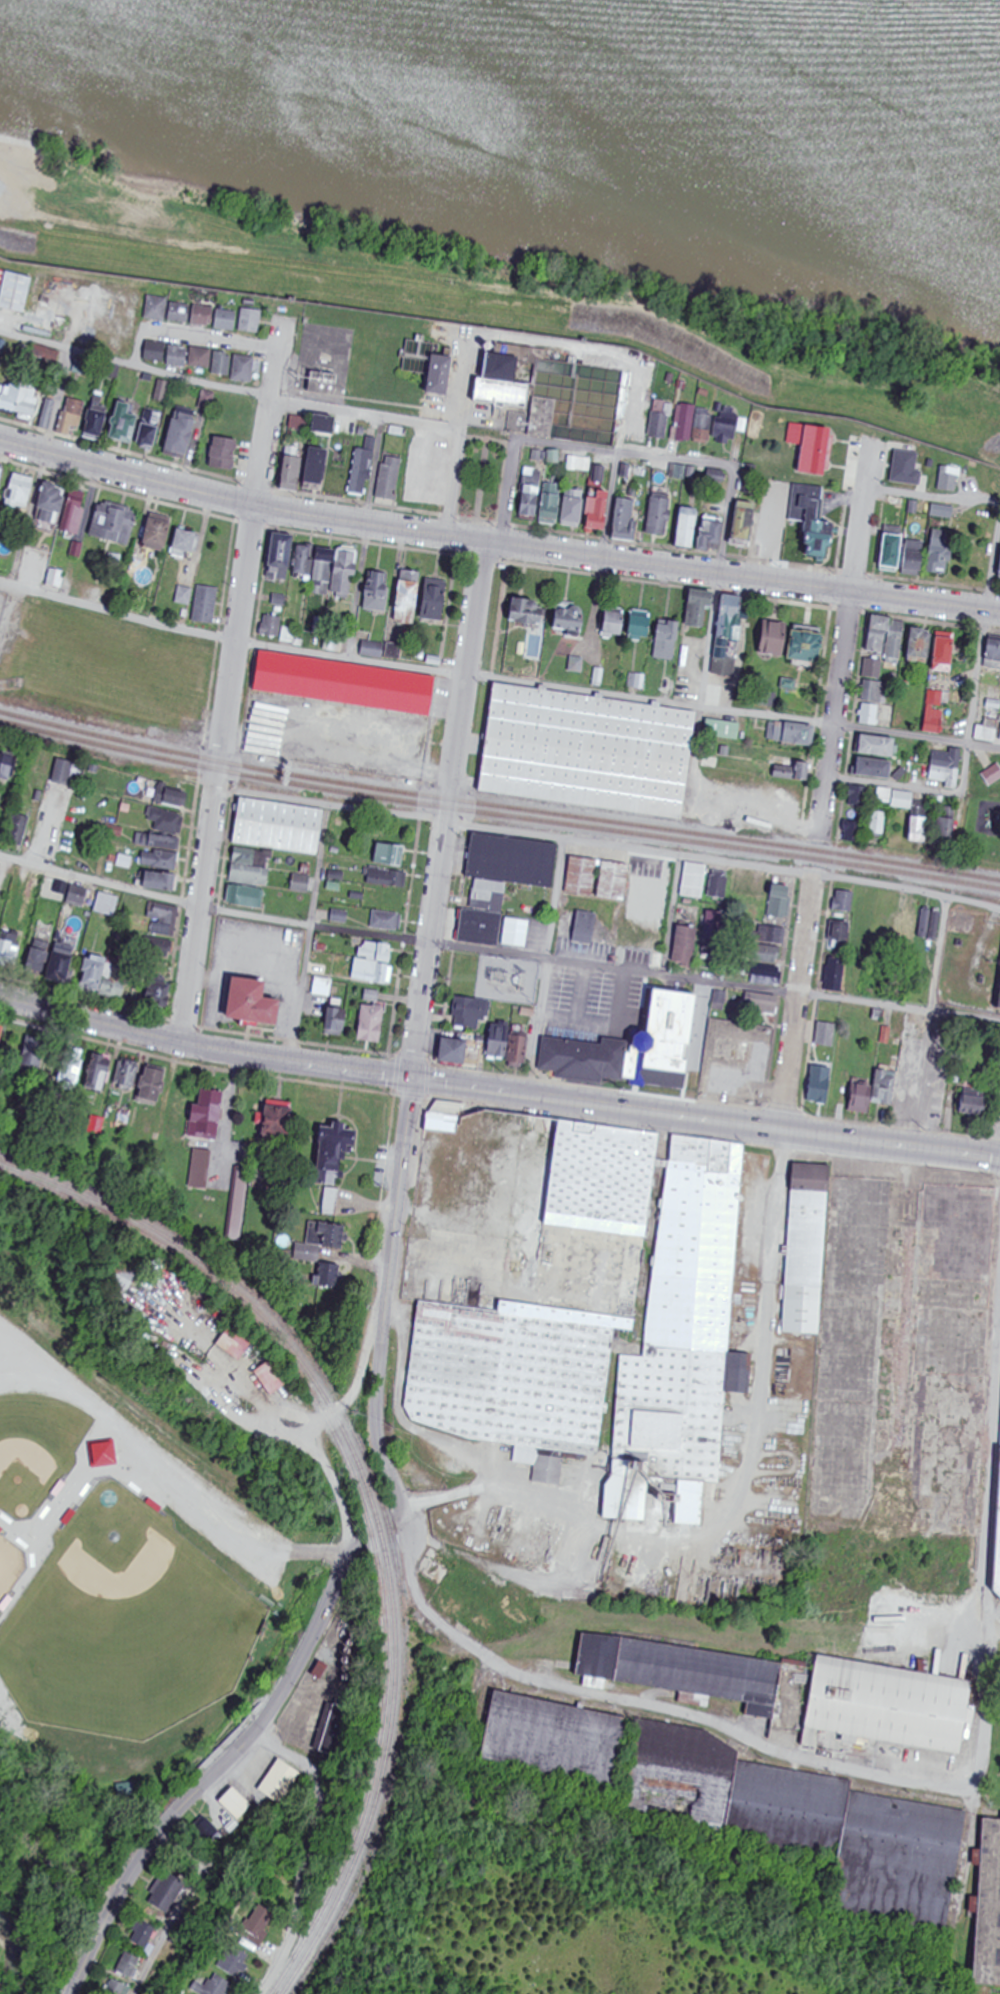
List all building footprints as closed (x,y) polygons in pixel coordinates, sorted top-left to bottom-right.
[(241,333),(261,335),(263,312),(243,310),(241,333)] [(522,358),(490,355),(487,381),(482,380),(479,404),(529,410),(532,387),(519,386),(522,358)] [(451,398),(457,360),(437,356),(431,394),(451,398)] [(674,405),(656,402),(650,438),(668,441),(674,405)] [(711,445),(714,414),(697,412),(697,410),(680,409),(676,442),(694,444),(694,443),(711,445)] [(738,445),(738,414),(718,414),(718,445),(738,445)] [(836,431),(792,426),(789,444),(805,446),(802,475),(830,478),(836,431)] [(959,494),(961,470),(942,468),(939,491),(959,494)] [(250,651),(244,690),(423,718),(429,679),(250,651)] [(498,684),(483,793),(685,821),(699,712),(498,684)] [(998,762),(999,765),(999,779),(990,786),(981,774),(998,762)] [(475,834),(469,876),(554,888),(560,846),(475,834)] [(433,1100),(429,1131),(460,1135),(465,1105),(433,1100)] [(550,1121),(536,1227),(641,1241),(655,1135),(550,1121)] [(673,1136),(647,1323),(647,1356),(622,1356),(614,1476),(608,1486),(607,1515),(649,1520),(653,1477),(681,1480),(679,1524),(706,1527),(706,1482),(722,1483),(727,1393),(753,1395),(756,1355),(732,1352),(748,1143),(673,1136)] [(786,1159),(776,1330),(816,1332),(826,1162),(786,1159)] [(492,1302),(489,1313),(417,1304),(402,1407),(410,1422),(470,1442),(512,1447),(510,1463),(531,1466),(528,1482),(557,1486),(562,1453),(595,1458),(613,1330),(630,1332),(633,1322),(492,1302)] [(587,1633),(580,1676),(586,1677),(584,1687),(609,1691),(611,1680),(682,1692),(680,1703),(712,1709),(714,1695),(754,1702),(752,1713),(775,1717),(783,1667),(587,1633)] [(820,1654),(807,1728),(846,1735),(845,1745),(861,1748),(862,1739),(965,1756),(970,1722),(977,1723),(979,1710),(973,1709),(978,1681),(820,1654)] [(499,1691),(484,1759),(618,1787),(632,1719),(499,1691)] [(638,1718),(624,1817),(729,1831),(791,1850),(842,1858),(835,1912),(949,1933),(970,1813),(856,1791),(858,1780),(740,1759),(742,1752),(700,1729),(638,1718)] [(980,1985),(999,1986),(999,1820),(987,1819),(980,1985)]
